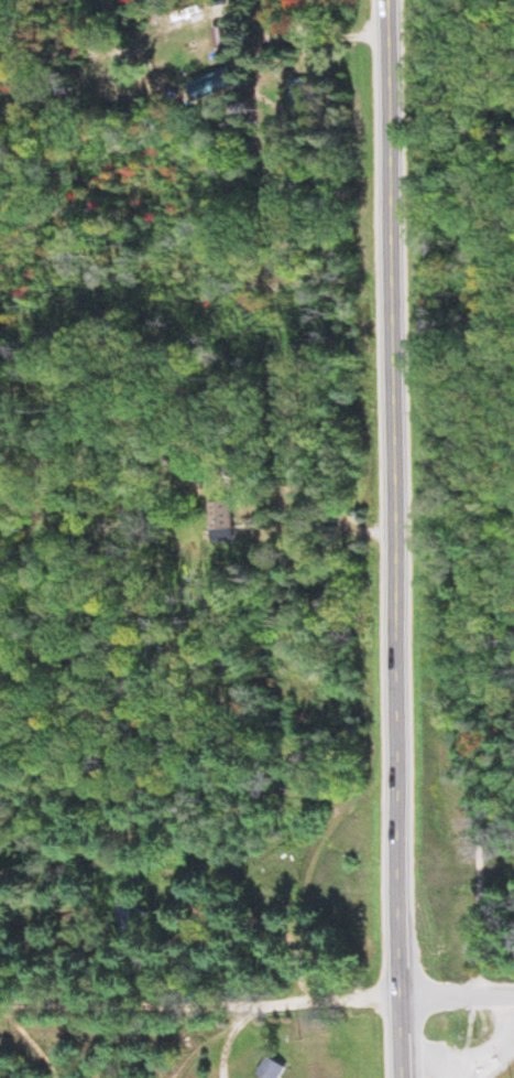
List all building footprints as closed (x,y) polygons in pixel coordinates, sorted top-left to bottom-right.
[(209,542),(231,542),(231,503),(209,503),(209,542)] [(261,1077),(281,1077),(286,1070),(268,1058),(257,1075),(261,1077)]
